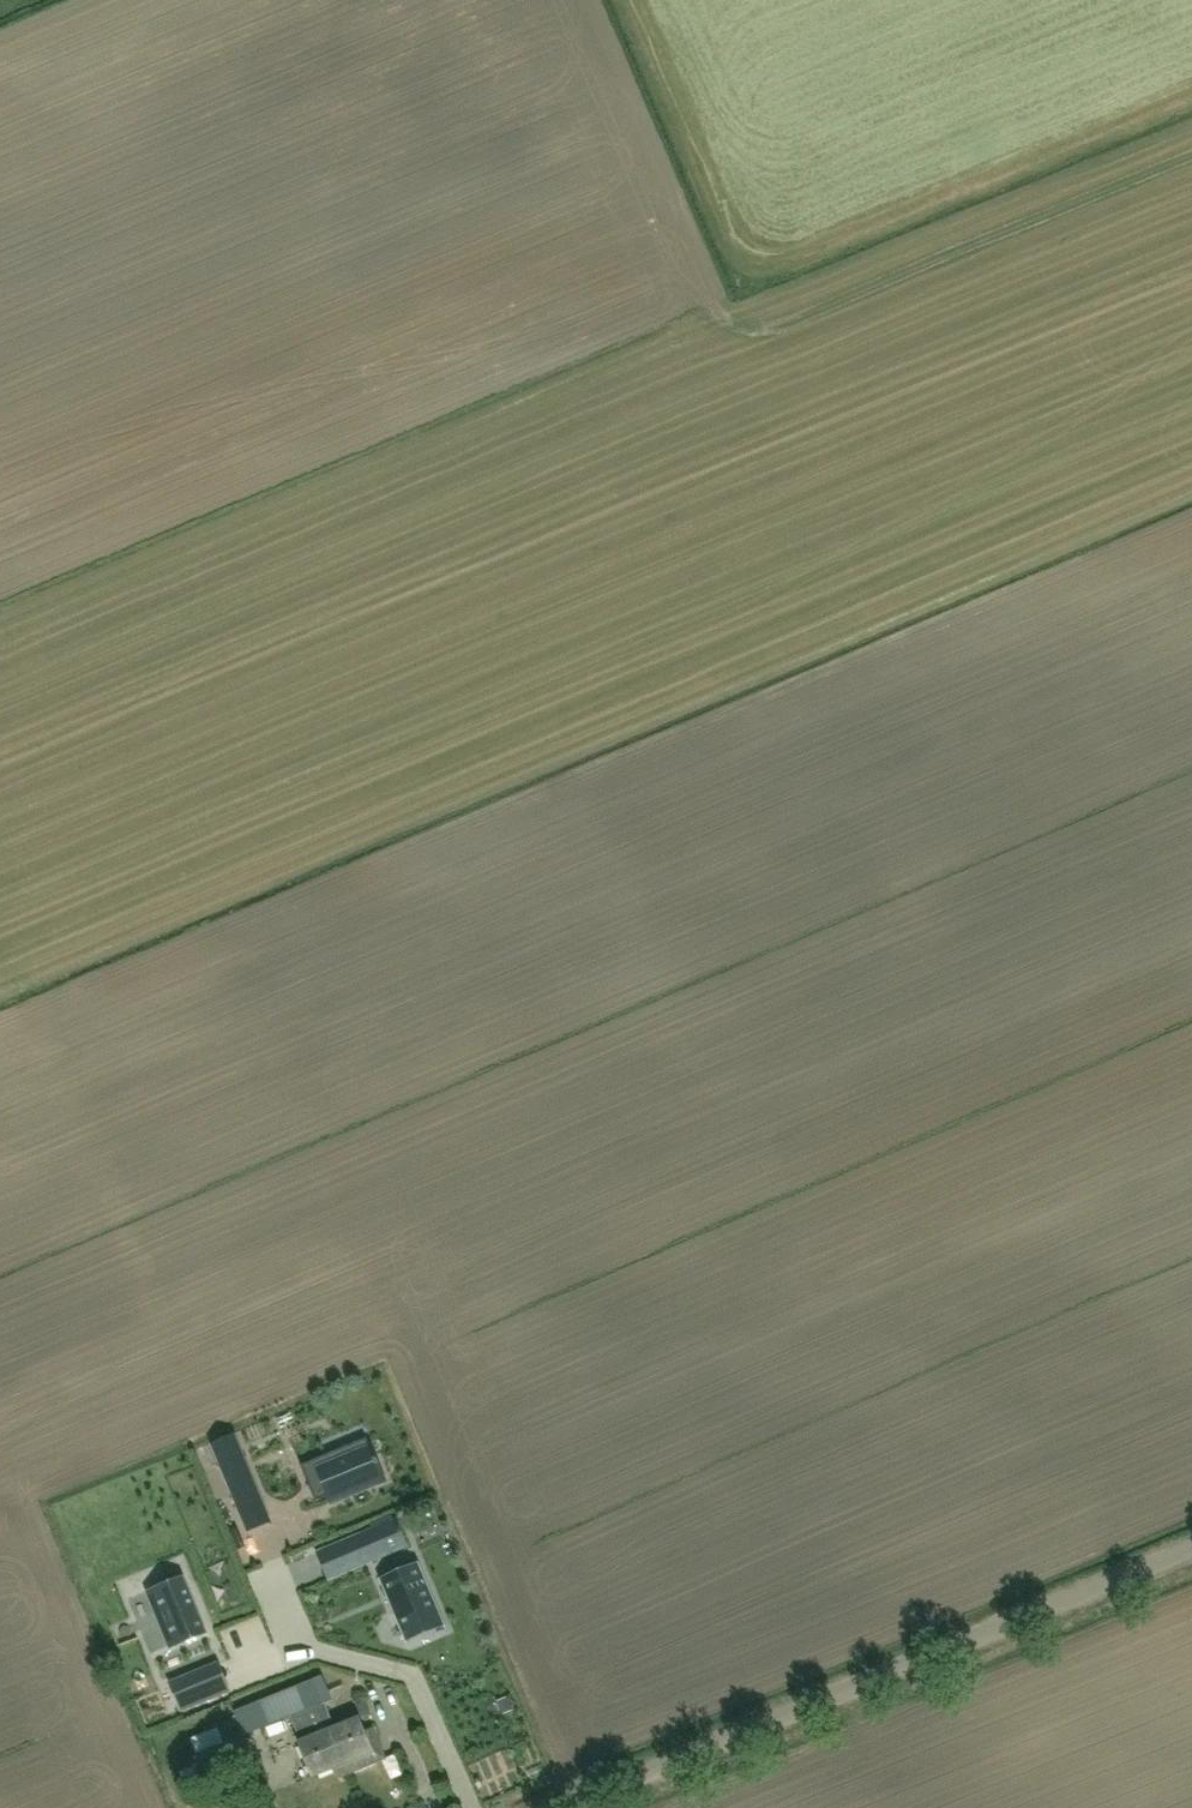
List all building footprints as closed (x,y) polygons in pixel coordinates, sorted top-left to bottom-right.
[(349,1445),(302,1465),(316,1501),(349,1487),(351,1493),(384,1480),(371,1448),(353,1455),(349,1445)] [(243,1453),(220,1463),(248,1529),(270,1520),(243,1453)] [(361,1534),(373,1560),(407,1545),(396,1518),(361,1534)] [(419,1562),(380,1578),(401,1630),(434,1616),(441,1613),(427,1579),(419,1562)] [(184,1575),(151,1588),(174,1644),(206,1631),(207,1634),(208,1634),(184,1575)] [(201,1670),(186,1676),(197,1703),(212,1697),(201,1670)] [(322,1677),(236,1713),(246,1735),(332,1699),(322,1677)] [(357,1704),(364,1720),(372,1717),(366,1700),(357,1704)] [(326,1702),(292,1717),(303,1742),(301,1743),(315,1777),(345,1765),(351,1762),(337,1728),(326,1702)] [(361,1719),(337,1728),(351,1762),(345,1765),(348,1774),(386,1759),(374,1729),(366,1732),(361,1719)] [(238,1780),(224,1743),(197,1754),(207,1781),(221,1775),(224,1785),(238,1780)] [(269,1796),(273,1807),(283,1807),(292,1805),(288,1790),(269,1796)]
